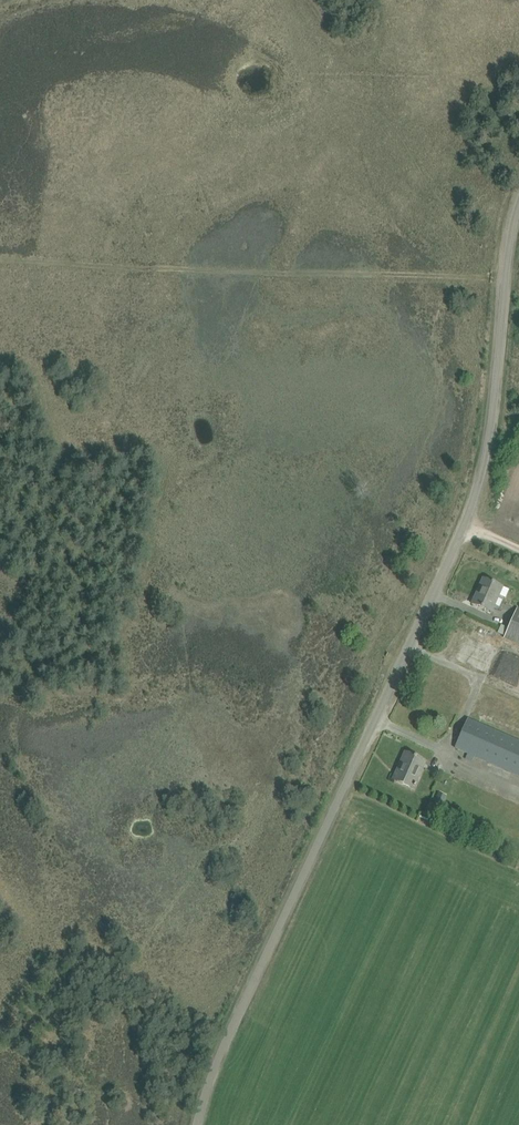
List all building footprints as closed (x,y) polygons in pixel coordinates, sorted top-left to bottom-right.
[(492,612),(499,595),(503,587),(484,578),(472,604),(492,612)] [(509,628),(505,636),(505,638),(518,644),(518,609),(509,628)] [(469,719),(456,748),(518,776),(518,741),(469,719)] [(394,780),(414,789),(426,762),(406,753),(394,780)] [(437,797),(435,803),(443,806),(445,800),(437,797)]
